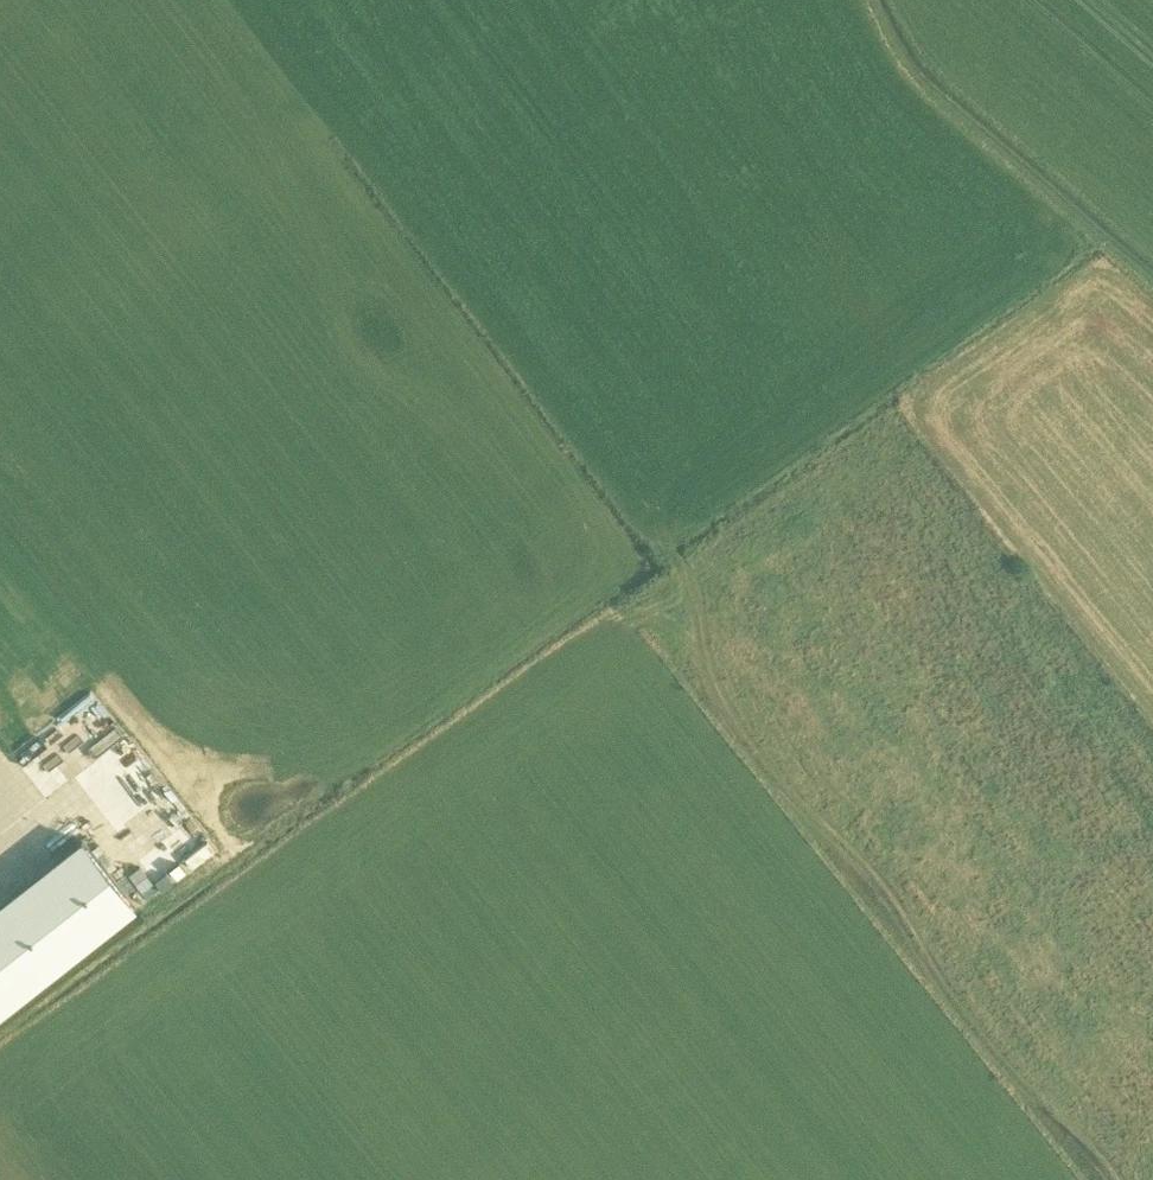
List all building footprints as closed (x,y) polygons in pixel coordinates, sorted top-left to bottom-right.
[(127,917),(74,850),(0,909),(0,1017),(127,917)]
